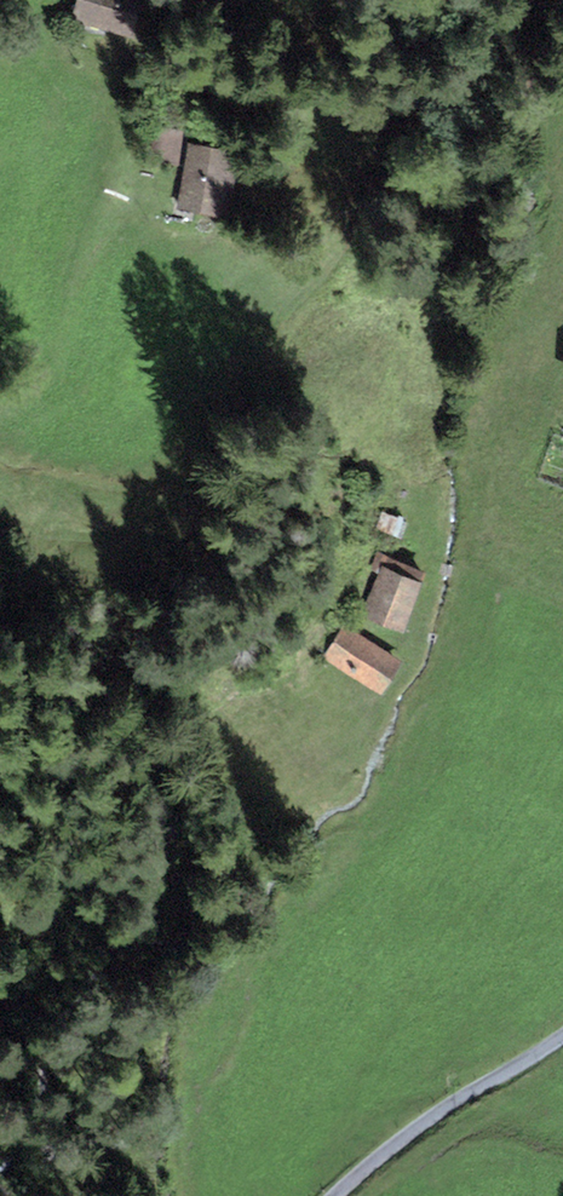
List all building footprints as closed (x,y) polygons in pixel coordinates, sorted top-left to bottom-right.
[(68,26),(141,46),(154,0),(76,0),(68,26)] [(185,155),(189,123),(168,120),(163,152),(185,155)] [(239,152),(187,143),(177,210),(229,218),(239,152)] [(428,572),(377,551),(370,570),(378,573),(361,615),(402,632),(428,572)] [(404,663),(344,625),(323,659),(383,696),(404,663)]
